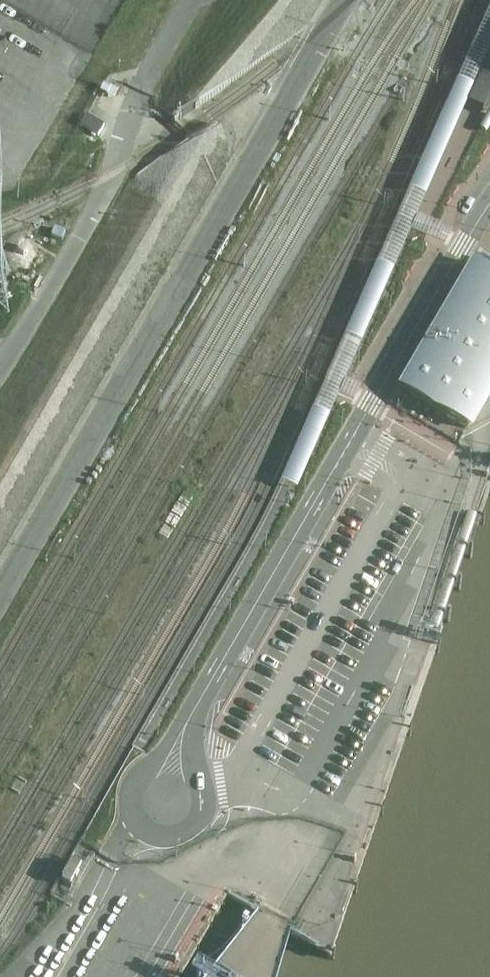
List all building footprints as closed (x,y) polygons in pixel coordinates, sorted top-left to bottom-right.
[(458,75),(396,219),(324,384),(281,482),(296,489),(336,399),(357,407),(361,399),(366,392),(351,386),(343,382),(409,234),(430,243),(446,250),(451,242),(455,234),(444,229),(439,227),(431,224),(416,217),(467,101),(489,111),(489,2),(458,75)] [(87,116),(80,127),(99,139),(105,128),(87,116)] [(397,389),(401,392),(406,394),(409,396),(412,399),(415,401),(418,403),(421,405),(423,408),(426,410),(429,412),(431,415),(435,416),(438,417),(442,418),(445,419),(449,420),(452,422),(455,423),(459,425),(462,426),(466,428),(471,431),(476,421),(489,397),(489,272),(488,271),(487,271),(487,266),(478,264),(469,262),(462,273),(458,280),(446,303),(440,313),(431,329),(421,346),(397,389)] [(74,864),(65,880),(74,884),(83,869),(74,864)]
